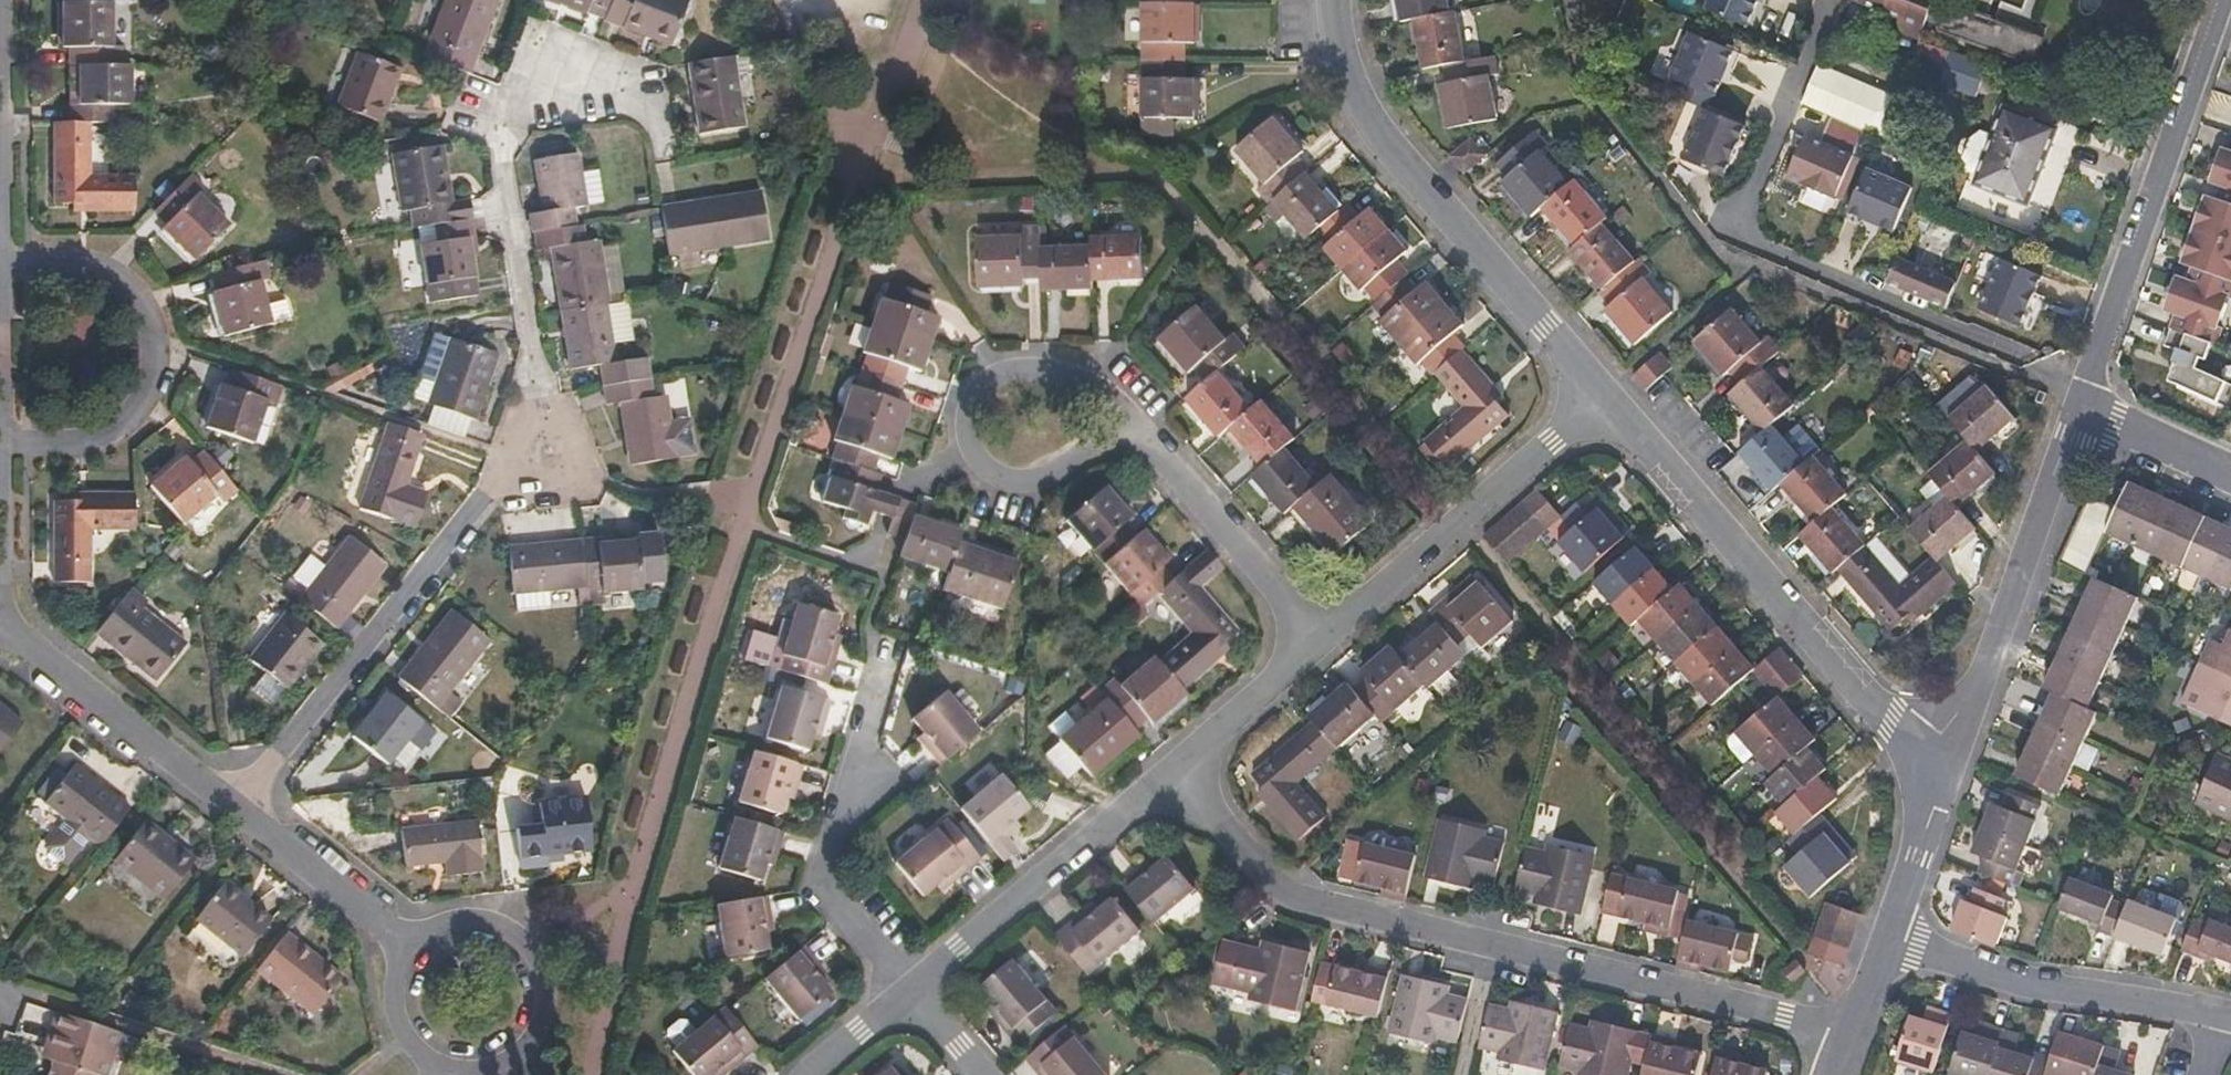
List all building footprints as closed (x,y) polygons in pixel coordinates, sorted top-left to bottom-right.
[(498,0),(444,0),(422,56),(469,75),(498,0)] [(612,0),(556,0),(587,12),(589,8),(606,15),(612,0)] [(674,39),(689,1),(685,0),(612,0),(606,15),(605,20),(645,35),(672,46),(674,39)] [(1446,0),(1397,0),(1402,25),(1415,23),(1449,16),(1446,0)] [(1705,14),(1748,30),(1758,4),(1764,6),(1767,0),(1711,0),(1705,14)] [(1866,10),(1900,22),(1895,35),(1919,43),(1935,0),(1844,0),(1844,1),(1866,10)] [(114,47),(114,2),(72,2),(65,2),(65,48),(71,47),(71,64),(81,64),(123,64),(124,47),(114,47)] [(1194,48),(1194,6),(1184,6),(1142,5),(1141,64),(1182,64),(1182,48),(1194,48)] [(1466,64),(1456,14),(1449,16),(1415,23),(1425,72),(1445,68),(1466,64)] [(1718,84),(1724,70),(1727,71),(1733,54),(1688,37),(1670,84),(1683,89),(1678,103),(1704,113),(1709,100),(1714,102),(1720,85),(1718,84)] [(1974,62),(1954,55),(1921,43),(1916,65),(1947,75),(1943,89),(1978,100),(1990,67),(1974,62)] [(399,69),(392,67),(358,53),(337,108),(377,125),(399,69)] [(745,128),(733,55),(688,63),(700,135),(745,128)] [(1497,121),(1490,78),(1500,75),(1496,58),(1466,64),(1445,68),(1449,84),(1440,86),(1450,131),(1497,121)] [(133,105),(134,65),(123,64),(81,64),(81,103),(71,103),(71,121),(93,122),(114,122),(115,105),(133,105)] [(1192,123),(1193,84),(1182,83),(1182,64),(1141,64),(1139,139),(1170,139),(1170,123),(1192,123)] [(1818,69),(1805,99),(1801,109),(1835,123),(1864,135),(1883,143),(1886,130),(1889,130),(1897,110),(1895,101),(1818,69)] [(2027,209),(2057,131),(2004,111),(1993,139),(1981,135),(1971,143),(1964,161),(1966,174),(1978,178),(1974,187),(2027,209)] [(1729,163),(1735,146),(1739,147),(1745,130),(1704,113),(1684,163),(1724,180),(1731,164),(1729,163)] [(93,176),(93,122),(71,121),(55,121),(55,203),(90,203),(90,212),(136,212),(135,176),(93,176)] [(1309,175),(1297,161),(1302,156),(1273,122),(1236,155),(1265,189),(1258,194),(1270,208),(1304,179),(1309,175)] [(1838,201),(1854,159),(1849,157),(1851,151),(1857,153),(1864,135),(1835,123),(1834,143),(1842,146),(1839,153),(1806,139),(1788,183),(1838,201)] [(1567,188),(1540,155),(1546,149),(1535,135),(1497,168),(1508,182),(1503,185),(1530,218),(1542,209),(1567,188)] [(1486,157),(1473,142),(1450,160),(1462,176),(1486,157)] [(452,204),(442,146),(391,154),(401,213),(414,211),(417,229),(436,227),(474,221),(471,201),(452,204)] [(2211,183),(2230,189),(2230,153),(2222,150),(2211,183)] [(585,206),(577,154),(535,160),(544,213),(531,215),(534,233),(574,226),(571,209),(585,206)] [(1867,172),(1854,207),(1850,217),(1866,222),(1867,219),(1881,224),(1879,229),(1896,234),(1913,191),(1867,172)] [(231,225),(199,194),(206,187),(192,174),(155,212),(168,227),(165,229),(195,262),(231,225)] [(1337,217),(1304,179),(1270,208),(1263,214),(1275,229),(1286,219),(1307,243),(1318,235),(1337,217)] [(1607,222),(1574,183),(1567,188),(1542,209),(1576,250),(1602,228),(1607,222)] [(2221,186),(2216,202),(2205,198),(2194,231),(2230,243),(2230,189),(2221,186)] [(769,241),(761,194),(661,209),(668,256),(769,241)] [(1342,274),(1388,234),(1369,212),(1360,221),(1348,209),(1337,217),(1318,235),(1329,248),(1324,253),(1342,274)] [(477,299),(471,258),(479,257),(474,221),(436,227),(439,244),(421,246),(430,304),(477,299)] [(609,306),(598,242),(586,244),(582,225),(574,226),(534,233),(537,253),(550,250),(560,313),(607,306),(609,306)] [(1043,277),(1042,247),(1041,226),(1023,227),(1023,235),(979,238),(981,287),(1026,285),(1025,278),(1043,277)] [(1634,266),(1602,228),(1576,250),(1571,254),(1604,292),(1634,266)] [(2194,231),(2183,263),(2193,267),(2187,282),(2230,297),(2230,243),(2194,231)] [(1408,278),(1395,263),(1405,255),(1388,234),(1342,274),(1360,294),(1364,290),(1377,305),(1403,282),(1408,278)] [(1144,276),(1143,235),(1095,237),(1095,245),(1095,278),(1144,276)] [(1095,278),(1095,245),(1042,247),(1043,277),(1044,290),(1095,288),(1095,278)] [(224,339),(272,327),(293,322),(288,302),(268,307),(263,284),(272,282),(266,260),(215,274),(219,294),(213,295),(224,339)] [(1956,291),(1916,276),(1918,269),(1899,261),(1890,285),(1948,310),(1956,291)] [(2038,295),(2044,278),(2003,261),(1982,313),(2023,329),(2030,312),(2027,311),(2034,294),(2038,295)] [(1672,317),(1644,284),(1652,277),(1638,262),(1634,266),(1604,292),(1600,295),(1613,310),(1608,315),(1636,348),(1672,317)] [(2229,296),(2177,279),(2166,310),(2176,314),(2170,330),(2218,346),(2224,329),(2219,327),(2229,296)] [(1398,346),(1445,305),(1427,285),(1414,295),(1403,282),(1377,305),(1373,308),(1384,321),(1380,325),(1398,346)] [(924,315),(930,298),(890,284),(884,302),(880,300),(872,325),(929,344),(937,319),(924,315)] [(632,343),(627,314),(629,311),(627,303),(609,306),(607,306),(560,313),(570,370),(602,366),(605,387),(651,379),(647,357),(615,363),(613,345),(632,343)] [(1464,351),(1452,337),(1463,327),(1445,305),(1398,346),(1416,368),(1421,364),(1432,378),(1434,376),(1461,352),(1464,351)] [(1244,351),(1232,336),(1225,342),(1198,310),(1160,343),(1188,376),(1194,370),(1206,384),(1217,374),(1244,351)] [(1780,355),(1768,340),(1759,347),(1731,315),(1695,344),(1723,377),(1729,373),(1741,388),(1761,370),(1780,355)] [(920,370),(929,344),(872,325),(862,354),(867,356),(862,371),(901,384),(907,366),(920,370)] [(2170,330),(2165,346),(2177,350),(2173,362),(2176,363),(2170,381),(2181,384),(2180,388),(2222,404),(2223,401),(2230,404),(2230,382),(2199,369),(2202,358),(2208,360),(2214,344),(2170,330)] [(427,384),(435,387),(428,407),(433,408),(427,425),(463,438),(469,420),(474,422),(496,357),(451,341),(436,338),(431,340),(429,345),(433,346),(424,371),(418,372),(416,379),(420,385),(426,389),(427,384)] [(1506,420),(1484,393),(1491,387),(1461,352),(1434,376),(1463,411),(1424,445),(1445,471),(1506,420)] [(1671,370),(1661,357),(1634,381),(1645,394),(1662,377),(1671,370)] [(1795,409),(1761,370),(1741,388),(1730,398),(1762,437),(1771,429),(1795,409)] [(253,446),(269,403),(276,406),(283,388),(233,371),(228,388),(221,385),(206,429),(253,446)] [(909,405),(896,400),(901,384),(862,371),(856,389),(851,387),(842,413),(899,432),(909,405)] [(1251,412),(1217,374),(1206,384),(1187,401),(1220,439),(1229,431),(1251,412)] [(671,425),(667,397),(654,399),(651,379),(605,387),(608,407),(619,405),(630,468),(677,461),(676,458),(695,455),(690,421),(671,425)] [(1976,455),(2013,423),(1987,392),(1949,424),(1967,445),(1976,455)] [(1284,451),(1294,443),(1260,404),(1251,412),(1229,431),(1261,470),(1284,451)] [(891,458),(899,432),(842,413),(834,440),(838,441),(833,459),(837,461),(871,472),(878,453),(891,458)] [(403,486),(420,435),(387,423),(357,509),(413,529),(426,493),(403,486)] [(1820,454),(1798,428),(1783,442),(1771,429),(1762,437),(1739,457),(1772,496),(1778,491),(1804,468),(1812,461),(1820,454)] [(1958,510),(1995,478),(1976,455),(1967,445),(1929,477),(1950,501),(1958,510)] [(1317,489),(1284,451),(1261,470),(1252,478),(1285,515),(1294,509),(1317,489)] [(237,493),(204,452),(188,464),(185,459),(150,487),(181,526),(215,498),(221,506),(237,493)] [(876,493),(882,476),(871,472),(837,461),(824,502),(846,509),(843,518),(866,526),(870,513),(876,493)] [(1832,512),(1845,500),(1812,461),(1804,468),(1778,491),(1810,530),(1832,512)] [(1371,524),(1330,478),(1317,489),(1294,509),(1334,555),(1371,524)] [(2134,542),(2156,492),(2129,480),(2118,505),(2110,524),(2107,531),(2134,542)] [(1124,524),(1133,516),(1108,488),(1069,522),(1106,565),(1137,538),(1124,524)] [(2160,554),(2182,504),(2156,492),(2134,542),(2160,554)] [(133,529),(132,493),(88,495),(88,501),(53,502),(53,583),(89,583),(90,530),(133,529)] [(878,516),(884,495),(876,493),(870,513),(878,516)] [(1559,518),(1537,493),(1524,505),(1546,530),(1559,518)] [(1628,534),(1604,507),(1592,493),(1561,521),(1572,534),(1558,546),(1584,576),(1628,534)] [(2118,505),(2091,494),(2082,511),(2110,524),(2118,505)] [(893,521),(900,500),(884,495),(878,516),(891,520),(893,521)] [(906,539),(913,520),(917,506),(900,500),(893,521),(890,534),(906,539)] [(1938,565),(1976,531),(1958,510),(1950,501),(1911,534),(1932,559),(1938,565)] [(2185,566),(2209,516),(2182,504),(2160,554),(2185,566)] [(1546,530),(1524,505),(1509,518),(1531,543),(1546,530)] [(2110,524),(2082,511),(2075,527),(2104,538),(2107,531),(2110,524)] [(1864,550),(1832,512),(1810,530),(1799,540),(1832,578),(1837,573),(1864,550)] [(2230,533),(2230,526),(2209,516),(2185,566),(2211,577),(2230,533)] [(1531,543),(1509,518),(1497,529),(1519,555),(1531,543)] [(959,544),(962,535),(913,520),(906,539),(901,557),(949,573),(959,544)] [(1519,555),(1497,529),(1485,538),(1508,564),(1519,555)] [(1175,580),(1162,566),(1170,558),(1145,531),(1137,538),(1106,565),(1144,608),(1160,593),(1175,580)] [(2211,577),(2230,586),(2230,533),(2211,577)] [(615,540),(597,542),(582,543),(587,589),(589,606),(602,605),(600,595),(639,591),(639,586),(662,584),(657,536),(635,538),(635,544),(615,546),(615,540)] [(347,538),(324,568),(312,558),(294,580),(307,590),(299,600),(336,629),(385,566),(347,538)] [(551,608),(550,592),(587,589),(582,543),(582,541),(509,549),(514,595),(515,595),(516,611),(551,608)] [(2096,555),(2068,542),(2060,560),(2088,573),(2096,555)] [(1002,609),(1017,563),(959,544),(949,573),(944,590),(1002,609)] [(1239,630),(1202,588),(1224,568),(1210,550),(1175,580),(1160,593),(1195,633),(1160,663),(1182,690),(1217,659),(1212,653),(1239,630)] [(1920,615),(1954,585),(1938,565),(1932,559),(1897,589),(1864,550),(1837,573),(1889,633),(1916,610),(1920,615)] [(1612,608),(1652,574),(1632,551),(1593,586),(1612,608)] [(1638,624),(1671,595),(1652,574),(1612,608),(1631,630),(1638,624)] [(2129,624),(2141,597),(2097,577),(2085,605),(2129,624)] [(185,642),(140,606),(144,600),(131,588),(93,636),(154,682),(185,642)] [(1657,645),(1697,611),(1678,588),(1671,595),(1638,624),(1657,645)] [(1511,626),(1479,589),(1450,612),(1444,605),(1430,616),(1440,628),(1457,647),(1469,635),(1483,650),(1511,626)] [(827,682),(841,636),(833,634),(839,614),(798,601),(777,667),(786,670),(827,682)] [(2117,652),(2129,624),(2085,605),(2073,632),(2117,652)] [(436,707),(489,640),(452,611),(399,679),(436,707)] [(1676,667),(1716,631),(1697,611),(1657,645),(1676,667)] [(272,707),(284,692),(286,693),(323,644),(287,615),(249,663),(265,676),(250,695),(256,699),(258,696),(272,707)] [(1428,693),(1467,658),(1457,647),(1440,628),(1401,662),(1424,688),(1428,693)] [(1694,688),(1734,652),(1716,631),(1676,667),(1694,688)] [(2104,681),(2117,652),(2073,632),(2060,660),(2104,681)] [(2227,644),(2213,639),(2203,662),(2230,675),(2230,635),(2227,644)] [(1382,725),(1424,688),(1401,662),(1392,651),(1363,676),(1368,683),(1355,694),(1376,718),(1382,725)] [(1792,663),(1781,651),(1755,674),(1765,687),(1792,663)] [(1713,710),(1753,674),(1734,652),(1694,688),(1713,710)] [(1154,723),(1186,694),(1182,690),(1160,663),(1156,659),(1122,688),(1116,680),(1102,692),(1110,701),(1134,730),(1150,718),(1154,723)] [(2091,707),(2104,681),(2060,660),(2048,687),(2057,692),(2091,707)] [(2203,662),(2184,703),(2230,725),(2230,675),(2203,662)] [(786,670),(777,667),(766,663),(762,674),(774,678),(783,681),(786,670)] [(1804,677),(1792,663),(1765,687),(1777,702),(1804,677)] [(821,731),(830,700),(782,686),(767,736),(807,749),(813,731),(821,731)] [(1338,751),(1376,718),(1355,694),(1349,687),(1310,720),(1314,725),(1338,751)] [(981,732),(946,690),(913,718),(926,734),(921,739),(942,764),(981,732)] [(1061,741),(1063,742),(1048,755),(1069,779),(1084,767),(1093,777),(1140,737),(1134,730),(1110,701),(1102,692),(1101,691),(1084,703),(1093,715),(1061,741)] [(2088,740),(2100,711),(2091,707),(2057,692),(2044,720),(2088,740)] [(388,767),(422,724),(386,696),(352,738),(388,767)] [(1777,702),(1738,736),(1731,741),(1729,747),(1730,752),(1744,767),(1755,758),(1794,722),(1777,702)] [(22,724),(0,707),(0,751),(22,724)] [(2076,768),(2088,740),(2044,720),(2032,747),(2076,768)] [(1774,778),(1805,750),(1813,743),(1794,722),(1755,758),(1774,778)] [(1295,787),(1338,751),(1314,725),(1254,777),(1276,804),(1269,809),(1297,842),(1323,820),(1295,787)] [(2062,796),(2076,768),(2032,747),(2018,779),(2062,796)] [(1816,782),(1826,774),(1805,750),(1774,778),(1764,786),(1785,810),(1816,782)] [(794,796),(803,766),(754,751),(739,800),(781,812),(787,794),(794,796)] [(2220,755),(2199,801),(2230,815),(2230,760),(2220,755)] [(126,808),(69,764),(39,803),(62,822),(90,844),(94,848),(126,808)] [(1019,850),(1007,836),(1020,826),(1015,821),(1030,808),(1002,775),(961,809),(1004,861),(1019,850)] [(1429,801),(1433,783),(1420,779),(1416,797),(1429,801)] [(1818,818),(1835,804),(1816,782),(1785,810),(1777,817),(1796,838),(1818,818)] [(2028,845),(2043,805),(2012,793),(2006,809),(1993,804),(1984,828),(2028,845)] [(594,847),(586,794),(539,801),(543,824),(516,827),(521,867),(547,864),(546,860),(565,857),(564,851),(594,847)] [(773,863),(783,832),(735,818),(720,867),(761,879),(767,861),(773,863)] [(1849,867),(1825,838),(1831,833),(1818,818),(1796,838),(1787,847),(1797,861),(1785,870),(1809,900),(1849,867)] [(190,862),(172,846),(173,844),(140,819),(109,857),(160,898),(190,862)] [(943,889),(981,858),(948,819),(896,863),(924,896),(938,883),(943,889)] [(1493,886),(1504,843),(1484,838),(1485,832),(1439,821),(1424,879),(1471,891),(1473,882),(1493,886)] [(90,844),(62,822),(41,849),(68,871),(90,844)] [(485,873),(478,822),(399,831),(404,867),(447,862),(450,877),(485,873)] [(2014,885),(2028,845),(1984,828),(1975,853),(1987,858),(1981,872),(2014,885)] [(1406,903),(1417,858),(1363,845),(1349,842),(1343,865),(1358,869),(1355,883),(1381,890),(1379,898),(1406,903)] [(1580,917),(1594,859),(1548,846),(1545,854),(1527,849),(1518,892),(1535,897),(1533,905),(1580,917)] [(1156,924),(1197,891),(1186,876),(1191,872),(1177,853),(1156,870),(1151,864),(1125,885),(1156,924)] [(2117,898),(2119,893),(2072,875),(2061,905),(2097,918),(2095,926),(2118,934),(2130,903),(2117,898)] [(1695,899),(1681,895),(1614,878),(1605,915),(1649,927),(1647,934),(1682,943),(1695,899)] [(265,921),(217,883),(188,918),(237,956),(265,921)] [(2003,915),(2008,899),(1978,888),(1972,904),(1965,901),(1955,929),(1999,946),(2009,918),(2003,915)] [(2188,903),(2185,898),(2163,890),(2157,907),(2132,897),(2130,903),(2118,934),(2167,953),(2181,916),(2184,916),(2188,903)] [(773,929),(768,897),(717,905),(726,956),(768,949),(766,931),(773,929)] [(1142,933),(1115,899),(1100,911),(1095,906),(1057,937),(1089,976),(1142,933)] [(1855,934),(1860,918),(1826,909),(1821,924),(1855,934)] [(2214,918),(2211,921),(2196,916),(2184,948),(2209,957),(2211,952),(2230,959),(2230,924),(2214,918)] [(1731,974),(1733,965),(1746,969),(1754,941),(1690,924),(1678,970),(1701,975),(1703,967),(1731,974)] [(1855,934),(1821,924),(1815,942),(1849,952),(1855,934)] [(337,976),(280,931),(249,970),(306,1015),(337,976)] [(1222,941),(1221,948),(1213,983),(1250,993),(1249,1000),(1295,1012),(1310,953),(1263,942),(1261,950),(1222,941)] [(1843,969),(1849,952),(1815,942),(1810,958),(1843,969)] [(833,1000),(828,994),(831,992),(819,977),(825,972),(804,948),(780,967),(774,972),(765,980),(798,1018),(802,1015),(807,1023),(833,1000)] [(780,967),(772,957),(766,961),(774,972),(780,967)] [(1059,1012),(1015,960),(983,987),(995,1002),(989,1007),(1020,1045),(1059,1012)] [(774,972),(766,961),(757,969),(765,980),(774,972)] [(1380,1018),(1391,972),(1365,966),(1362,974),(1322,964),(1314,1001),(1380,1018)] [(1789,990),(1805,976),(1796,965),(1780,979),(1789,990)] [(1459,1043),(1469,999),(1448,994),(1450,986),(1403,975),(1389,1033),(1435,1046),(1437,1038),(1459,1043)] [(1544,1071),(1558,1013),(1511,1002),(1509,1010),(1491,1005),(1481,1048),(1499,1054),(1498,1061),(1544,1071)] [(1936,1070),(1954,1011),(1929,1003),(1925,1018),(1911,1013),(1897,1058),(1936,1070)] [(693,1033),(685,1022),(679,1021),(667,1030),(667,1037),(676,1047),(672,1051),(692,1074),(710,1074),(714,1072),(717,1074),(722,1074),(756,1046),(723,1007),(693,1033)] [(122,1034),(61,1013),(47,1058),(57,1062),(54,1074),(108,1074),(122,1034)] [(2005,1028),(1981,1021),(1977,1034),(1965,1030),(1951,1074),(1953,1074),(1991,1074),(2005,1028)] [(1654,1036),(1596,1022),(1593,1030),(1571,1024),(1561,1069),(1583,1074),(1630,1074),(1633,1061),(1647,1064),(1654,1036)] [(1068,1026),(1028,1059),(1042,1074),(1108,1074),(1068,1026)] [(2050,1062),(2017,1052),(2023,1034),(2005,1028),(1991,1074),(2047,1074),(2050,1062)] [(2107,1045),(2060,1031),(2050,1062),(2047,1074),(2098,1074),(2107,1045)] [(1705,1057),(1676,1050),(1678,1043),(1654,1036),(1647,1064),(1645,1074),(1700,1074),(1705,1057)] [(2134,1074),(2116,1069),(2121,1050),(2107,1045),(2098,1074),(2134,1074)] [(1770,1073),(1743,1066),(1745,1058),(1720,1052),(1715,1074),(1769,1074),(1770,1073)] [(895,1062),(880,1074),(905,1074),(895,1062)]
